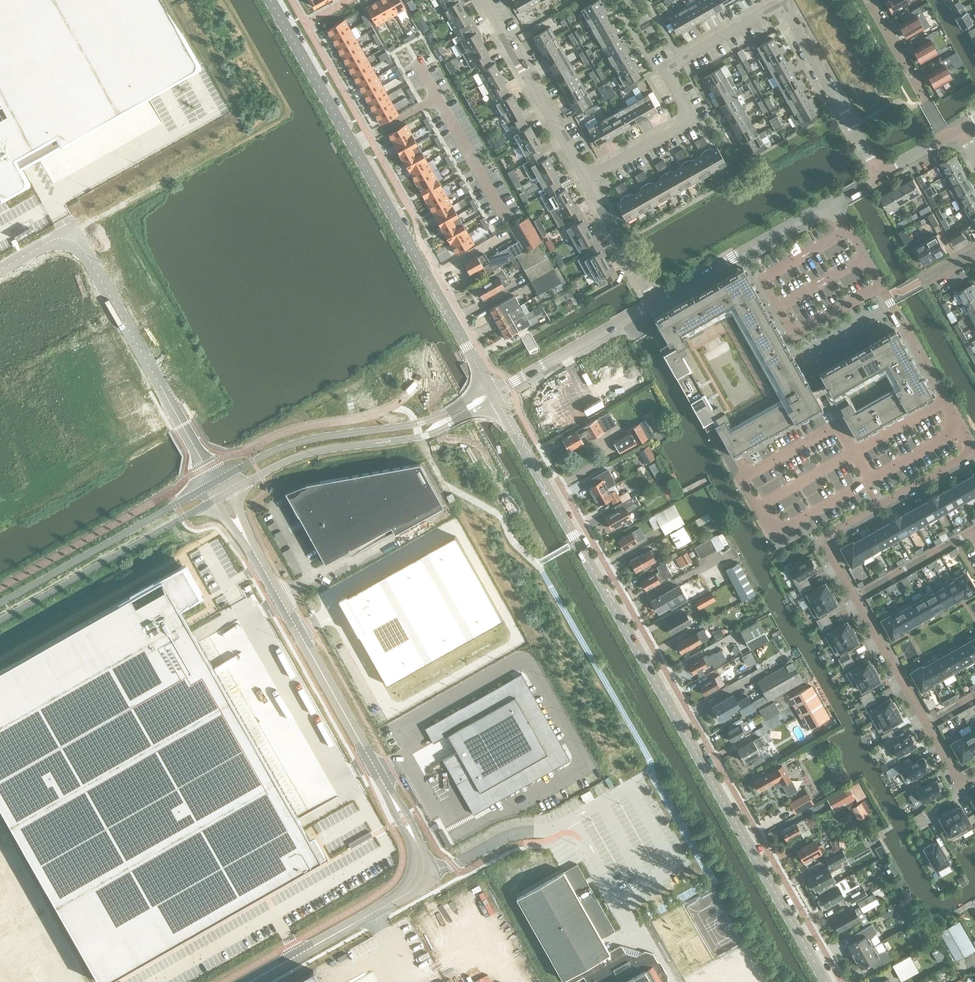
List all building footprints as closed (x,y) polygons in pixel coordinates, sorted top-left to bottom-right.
[(0,192),(3,193),(6,194),(9,193),(21,186),(24,184),(25,181),(25,178),(24,175),(19,166),(34,158),(88,127),(149,93),(173,80),(192,69),(194,67),(196,65),(196,62),(195,59),(194,56),(162,0),(0,0),(0,192)] [(376,1),(386,19),(396,14),(388,0),(378,0),(376,1)] [(396,14),(406,8),(401,0),(388,0),(396,14)] [(464,11),(461,5),(464,4),(462,0),(447,0),(439,5),(442,9),(448,20),(464,11)] [(520,12),(530,6),(526,0),(513,0),(520,12)] [(530,6),(531,9),(536,6),(534,4),(540,1),(539,0),(526,0),(530,6)] [(597,0),(580,10),(586,20),(602,10),(605,9),(602,4),(600,5),(597,0)] [(706,20),(705,17),(695,0),(686,5),(696,23),(701,20),(702,22),(706,20)] [(705,17),(706,20),(711,17),(710,15),(714,12),(708,0),(696,0),(695,0),(705,17)] [(719,9),(721,11),(725,9),(720,0),(708,0),(714,12),(719,9)] [(725,9),(730,6),(729,4),(733,1),(733,0),(720,0),(725,9)] [(908,0),(885,0),(891,12),(897,9),(898,11),(904,7),(903,5),(909,2),(908,0)] [(950,5),(949,5),(956,17),(955,17),(961,29),(973,23),(966,11),(965,12),(958,0),(957,1),(957,0),(948,0),(950,5)] [(376,1),(366,7),(376,25),(386,19),(376,1)] [(676,11),(686,28),(688,30),(692,28),(691,25),(696,23),(686,5),(676,11)] [(608,19),(602,10),(586,20),(591,29),(608,19)] [(923,27),(913,10),(901,17),(904,22),(899,25),(906,37),(911,34),(912,36),(918,32),(917,30),(923,27)] [(457,36),(476,25),(473,19),(470,21),(464,11),(448,20),(454,30),(457,36)] [(676,11),(667,16),(676,33),(686,28),(676,11)] [(423,15),(417,18),(421,25),(426,21),(423,15)] [(345,19),(327,29),(332,39),(350,29),(345,19)] [(613,29),(608,19),(591,29),(596,38),(613,29)] [(482,42),(480,38),(483,37),(476,25),(457,36),(459,41),(454,44),(460,55),(462,54),(482,42)] [(539,46),(555,36),(550,26),(533,36),(539,46)] [(350,29),(332,39),(338,49),(356,38),(350,29)] [(618,38),(613,29),(596,38),(602,48),(618,38)] [(431,31),(426,34),(428,40),(434,37),(431,31)] [(913,50),(920,62),(925,59),(926,61),(933,57),(932,55),(937,52),(927,35),(915,42),(918,47),(913,50)] [(544,55),(561,46),(555,36),(539,46),(544,55)] [(356,38),(338,49),(343,58),(361,48),(356,38)] [(607,57),(624,48),(626,46),(624,42),(621,43),(618,38),(602,48),(607,57)] [(773,38),(756,47),(762,57),(778,47),(773,38)] [(484,54),(486,53),(488,52),(482,42),(462,54),(470,70),(474,67),(487,60),(484,54)] [(441,45),(434,49),(437,56),(438,56),(441,54),(445,52),(441,45)] [(767,66),(784,57),(781,53),(785,51),(782,45),(778,47),(762,57),(758,59),(763,69),(767,66)] [(547,66),(566,55),(561,46),(544,55),(547,60),(544,61),(547,66)] [(361,48),(343,58),(348,67),(366,57),(361,48)] [(629,57),(624,48),(607,57),(612,66),(629,57)] [(571,64),(566,55),(547,66),(549,70),(552,69),(555,74),(571,64)] [(366,57),(348,67),(354,77),(372,67),(366,57)] [(618,76),(637,65),(634,60),(632,61),(629,57),(612,66),(618,76)] [(786,61),(784,57),(767,66),(772,76),(793,64),(790,59),(786,61)] [(452,58),(446,61),(452,72),(457,69),(452,58)] [(483,83),(500,74),(494,63),(490,65),(487,60),(474,67),(483,83)] [(927,75),(934,87),(939,84),(940,86),(947,82),(946,80),(951,77),(941,60),(929,67),(932,72),(927,75)] [(577,74),(571,64),(555,74),(560,83),(577,74)] [(796,69),(793,64),(772,76),(778,85),(794,76),(792,72),(796,69)] [(623,85),(640,76),(637,70),(639,69),(637,65),(618,76),(623,85)] [(372,67),(354,77),(359,86),(377,76),(372,67)] [(441,85),(448,81),(440,67),(432,72),(441,85)] [(726,77),(721,67),(702,78),(706,83),(707,83),(710,86),(726,77)] [(492,99),(505,91),(502,86),(506,84),(500,74),(483,83),(492,99)] [(565,93),(582,83),(577,74),(560,83),(565,93)] [(715,96),(732,86),(735,84),(730,75),(726,77),(710,86),(715,96)] [(377,76),(359,86),(364,95),(382,85),(377,76)] [(797,80),(794,76),(778,85),(783,95),(795,88),(803,83),(800,78),(797,80)] [(568,104),(587,93),(582,83),(565,93),(568,97),(565,99),(568,104)] [(803,83),(795,88),(783,95),(788,104),(805,94),(803,90),(806,88),(803,83)] [(737,96),(740,94),(742,93),(739,87),(737,88),(735,84),(732,86),(715,96),(720,105),(737,96)] [(382,85),(364,95),(370,105),(388,95),(382,85)] [(938,87),(935,89),(939,97),(943,95),(938,87)] [(654,90),(650,92),(656,104),(660,103),(654,90)] [(501,114),(518,105),(511,94),(508,96),(505,91),(492,99),(501,114)] [(576,112),(593,102),(587,93),(568,104),(571,109),(574,108),(576,112)] [(657,110),(648,94),(637,100),(647,116),(657,110)] [(726,115),(742,105),(746,103),(740,94),(737,96),(720,105),(726,115)] [(794,113),(814,102),(811,97),(807,99),(805,94),(788,104),(794,113)] [(388,95),(370,105),(375,114),(393,104),(388,95)] [(470,96),(466,98),(470,105),(474,103),(470,96)] [(637,122),(647,116),(637,100),(628,105),(637,122)] [(816,114),(813,109),(817,107),(814,102),(794,113),(799,123),(816,114)] [(393,104),(375,114),(381,124),(398,114),(393,104)] [(510,130),(523,123),(519,117),(523,115),(518,105),(501,114),(510,130)] [(627,127),(637,122),(628,105),(618,111),(627,127)] [(731,124),(748,115),(742,105),(726,115),(731,124)] [(608,116),(617,133),(627,127),(618,111),(608,116)] [(736,133),(753,124),(748,115),(731,124),(736,133)] [(611,136),(617,133),(608,116),(598,122),(607,139),(608,141),(613,139),(611,136)] [(608,141),(607,139),(598,122),(587,128),(597,145),(603,141),(604,144),(608,141)] [(519,146),(535,136),(529,126),(526,128),(523,123),(510,130),(519,146)] [(407,124),(389,135),(394,144),(412,134),(407,124)] [(742,143),(758,133),(753,124),(736,133),(742,143)] [(763,131),(758,133),(742,143),(744,147),(742,148),(746,154),(764,143),(761,137),(766,134),(763,131)] [(412,134),(394,144),(400,154),(418,144),(412,134)] [(528,161),(541,154),(537,148),(541,147),(535,136),(519,146),(528,161)] [(418,144),(400,154),(405,163),(423,153),(418,144)] [(706,153),(716,171),(727,164),(717,146),(706,153)] [(423,153),(405,163),(410,173),(428,162),(423,153)] [(706,176),(716,171),(706,153),(696,158),(706,176)] [(544,159),(541,154),(528,161),(522,164),(531,180),(536,177),(553,168),(547,157),(544,159)] [(955,155),(946,160),(937,165),(943,176),(947,174),(962,166),(955,155)] [(706,176),(696,158),(686,164),(696,182),(706,176)] [(428,162),(410,173),(416,182),(434,172),(428,162)] [(686,187),(696,182),(686,164),(676,170),(686,187)] [(968,177),(962,166),(947,174),(953,185),(968,177)] [(516,186),(522,184),(515,167),(509,170),(516,186)] [(545,193),(558,185),(555,180),(559,178),(553,168),(536,177),(545,193)] [(686,187),(676,170),(666,175),(676,193),(686,187)] [(434,172),(416,182),(421,192),(439,182),(434,172)] [(666,199),(676,193),(666,175),(656,181),(666,199)] [(927,185),(921,175),(916,177),(922,188),(927,185)] [(955,198),(974,188),(968,177),(953,185),(949,187),(955,198)] [(922,193),(914,178),(903,184),(911,199),(922,193)] [(666,199),(656,181),(646,186),(656,204),(666,199)] [(911,199),(903,184),(892,191),(900,205),(911,199)] [(561,190),(558,185),(545,193),(546,194),(541,197),(549,211),(554,208),(571,199),(564,188),(561,190)] [(927,185),(922,188),(929,199),(933,196),(927,185)] [(646,210),(656,204),(646,186),(636,192),(646,210)] [(442,187),(424,197),(430,207),(448,197),(442,187)] [(974,201),(974,190),(974,188),(955,198),(961,209),(974,201)] [(524,191),(518,194),(524,204),(529,201),(524,191)] [(900,205),(892,191),(881,197),(889,212),(900,205)] [(646,210),(636,192),(626,198),(636,215),(646,210)] [(933,196),(929,199),(934,208),(938,205),(933,196)] [(448,197),(430,207),(435,216),(453,206),(448,197)] [(626,221),(636,215),(626,198),(616,203),(626,221)] [(571,219),(582,213),(576,203),(574,204),(571,199),(554,208),(557,214),(556,215),(561,225),(566,222),(571,219)] [(972,218),(974,216),(974,201),(961,209),(964,213),(968,211),(972,218)] [(453,206),(435,216),(440,226),(458,216),(453,206)] [(929,206),(919,211),(922,215),(931,210),(929,206)] [(945,218),(940,209),(936,211),(941,221),(945,218)] [(569,228),(566,229),(572,240),(589,230),(585,225),(588,223),(582,213),(571,219),(566,222),(569,228)] [(916,213),(907,218),(909,222),(918,217),(916,213)] [(933,213),(927,216),(934,227),(939,224),(933,213)] [(458,216),(440,226),(446,235),(464,225),(458,216)] [(509,227),(517,241),(524,252),(542,241),(528,216),(509,227)] [(972,218),(972,219),(966,222),(970,229),(974,227),(974,216),(972,218)] [(909,222),(907,218),(898,223),(900,227),(909,222)] [(945,218),(941,221),(946,229),(950,227),(945,218)] [(464,225),(446,235),(451,244),(469,234),(464,225)] [(959,226),(953,229),(960,241),(966,238),(963,233),(959,226)] [(960,241),(953,229),(948,233),(954,244),(960,241)] [(594,239),(592,236),(589,230),(572,240),(580,254),(588,249),(589,250),(600,244),(596,238),(594,239)] [(906,243),(900,232),(894,235),(901,246),(906,243)] [(469,234),(451,244),(457,254),(475,244),(469,234)] [(947,252),(937,235),(926,241),(936,258),(947,252)] [(551,238),(545,241),(550,252),(556,249),(551,238)] [(469,272),(470,274),(482,267),(486,274),(517,257),(524,253),(524,252),(517,241),(487,258),(484,253),(478,256),(478,255),(464,263),(466,267),(465,268),(467,272),(469,272)] [(936,258),(926,241),(915,247),(925,265),(936,258)] [(517,257),(531,281),(554,268),(540,244),(524,253),(517,257)] [(585,274),(590,271),(606,261),(603,256),(606,254),(603,250),(600,244),(589,250),(584,253),(586,255),(577,260),(585,274)] [(560,253),(553,256),(559,267),(565,264),(560,253)] [(590,271),(599,286),(618,276),(614,269),(612,270),(606,261),(590,271)] [(488,277),(490,281),(477,288),(483,299),(514,282),(505,266),(488,277)] [(554,268),(531,281),(538,295),(562,281),(554,268)] [(824,411),(822,407),(821,408),(820,407),(821,406),(834,399),(825,383),(812,390),(807,381),(806,382),(805,381),(806,380),(800,369),(798,370),(798,368),(799,368),(793,356),(791,357),(791,356),(792,355),(785,344),(784,345),(783,343),(785,343),(779,331),(777,332),(776,331),(778,330),(772,320),(771,321),(770,320),(771,319),(764,306),(763,307),(762,306),(763,305),(757,294),(756,295),(755,293),(757,292),(754,288),(753,289),(752,288),(753,287),(749,279),(747,279),(747,278),(748,277),(743,269),(742,270),(741,268),(736,271),(716,282),(717,283),(693,296),(666,311),(667,311),(654,318),(668,343),(664,345),(659,347),(706,430),(709,429),(715,425),(732,456),(743,450),(768,436),(794,422),(795,423),(797,426),(824,411)] [(958,292),(964,303),(974,297),(974,288),(973,284),(958,292)] [(515,295),(489,309),(491,313),(490,315),(492,318),(494,318),(495,319),(520,305),(515,295)] [(964,303),(970,314),(974,311),(974,297),(964,303)] [(566,300),(564,305),(567,308),(571,307),(573,303),(570,300),(566,300)] [(947,313),(951,311),(946,301),(942,304),(947,313)] [(495,319),(500,329),(525,314),(520,305),(495,319)] [(542,305),(529,312),(529,313),(531,318),(545,310),(542,305)] [(947,313),(952,322),(956,320),(951,311),(947,313)] [(525,314),(500,329),(505,338),(531,324),(525,314)] [(959,335),(963,332),(958,323),(954,326),(959,335)] [(841,413),(856,439),(883,424),(882,424),(906,410),(906,411),(926,400),(933,396),(921,376),(920,376),(906,350),(894,329),(888,333),(869,344),(844,359),(844,358),(819,372),(825,383),(834,399),(834,400),(835,400),(842,413),(841,413)] [(959,335),(964,344),(968,341),(963,332),(959,335)] [(974,354),(974,353),(970,345),(966,347),(971,356),(974,354)] [(601,428),(603,431),(615,424),(609,413),(563,439),(569,450),(583,442),(580,437),(586,433),(587,436),(601,428)] [(615,441),(621,452),(636,444),(636,445),(654,435),(645,420),(629,429),(631,431),(615,441)] [(649,445),(638,450),(638,451),(645,464),(656,457),(649,445)] [(649,463),(657,477),(665,473),(657,459),(649,463)] [(298,515),(299,514),(325,562),(348,550),(391,526),(395,533),(443,505),(419,463),(308,483),(303,485),(303,484),(285,492),(298,515)] [(594,496),(609,488),(613,485),(605,471),(598,475),(601,481),(589,487),(594,496)] [(974,472),(974,473),(974,474),(965,479),(974,495),(974,494),(974,474),(974,472)] [(974,495),(965,479),(956,485),(965,500),(974,495)] [(668,499),(677,494),(671,481),(661,486),(668,499)] [(613,485),(609,488),(594,496),(599,505),(611,498),(614,503),(621,499),(622,502),(631,496),(628,490),(619,495),(613,485)] [(965,500),(956,485),(947,490),(955,506),(965,500)] [(955,506),(947,490),(937,495),(937,494),(936,494),(946,511),(955,506)] [(451,493),(446,496),(450,502),(455,499),(451,493)] [(946,511),(936,494),(927,499),(937,516),(946,511)] [(614,506),(617,511),(606,518),(612,529),(624,522),(626,525),(633,521),(626,508),(634,503),(631,496),(622,502),(614,506)] [(926,499),(927,501),(918,506),(927,521),(937,516),(927,499),(926,499)] [(665,534),(685,524),(674,504),(654,514),(665,534)] [(927,521),(918,506),(909,511),(918,527),(927,521)] [(918,527),(909,511),(900,516),(899,515),(908,532),(918,527)] [(899,515),(889,520),(899,537),(908,532),(899,515)] [(889,520),(889,521),(890,522),(881,527),(890,543),(899,537),(889,520)] [(639,527),(618,540),(623,549),(645,537),(639,527)] [(684,527),(670,534),(677,548),(691,540),(684,527)] [(890,543),(881,527),(871,533),(880,548),(890,543)] [(722,533),(717,536),(723,546),(728,543),(722,533)] [(880,548),(871,533),(862,538),(871,553),(880,548)] [(345,595),(338,599),(339,601),(387,685),(502,620),(454,536),(346,597),(345,595)] [(871,553),(862,538),(853,543),(852,541),(851,542),(862,560),(863,560),(862,559),(871,553)] [(710,539),(694,548),(700,559),(716,551),(710,539)] [(719,548),(728,566),(741,560),(732,542),(719,548)] [(862,560),(851,542),(841,548),(851,566),(862,560)] [(650,549),(643,553),(630,560),(636,571),(649,564),(658,559),(652,548),(650,550),(650,549)] [(687,551),(680,555),(685,564),(692,560),(687,551)] [(797,587),(809,581),(805,576),(817,569),(815,566),(817,566),(813,559),(812,560),(810,558),(799,564),(798,561),(794,563),(796,566),(788,570),(797,587)] [(654,573),(641,581),(646,590),(672,575),(665,562),(656,567),(658,571),(654,573)] [(726,570),(743,600),(744,600),(756,593),(739,563),(726,570)] [(0,667),(0,804),(102,981),(320,859),(309,839),(305,841),(179,608),(188,602),(189,603),(200,595),(183,565),(157,581),(0,667)] [(965,597),(974,591),(974,589),(964,569),(953,576),(965,597)] [(961,600),(960,598),(964,595),(965,597),(953,576),(953,577),(943,583),(955,603),(961,600)] [(898,587),(904,585),(901,579),(896,581),(898,587)] [(809,581),(797,587),(801,593),(812,587),(809,581)] [(808,607),(833,593),(829,586),(827,587),(825,583),(802,596),(808,607)] [(933,589),(943,607),(948,605),(949,607),(955,603),(943,583),(933,589)] [(671,606),(687,597),(680,585),(652,601),(658,611),(670,604),(671,606)] [(939,609),(943,607),(933,589),(923,595),(934,615),(940,612),(939,609)] [(699,609),(715,600),(711,591),(694,600),(699,609)] [(808,607),(814,617),(837,604),(835,601),(837,600),(833,593),(808,607)] [(752,595),(744,600),(746,604),(754,599),(752,595)] [(912,601),(922,619),(927,617),(928,619),(934,615),(923,595),(912,601)] [(902,607),(913,627),(919,624),(918,621),(922,619),(912,601),(902,607)] [(890,611),(902,632),(903,632),(902,631),(906,628),(907,631),(913,627),(902,607),(892,612),(891,611),(890,611)] [(691,621),(684,610),(664,622),(671,633),(691,621)] [(902,632),(890,611),(880,617),(892,638),(894,637),(895,639),(901,635),(900,633),(902,632)] [(816,620),(819,626),(830,619),(827,614),(816,620)] [(710,617),(704,621),(706,626),(713,622),(710,617)] [(833,625),(830,619),(819,626),(822,631),(833,625)] [(769,639),(769,638),(759,620),(740,630),(750,649),(769,639)] [(824,634),(830,645),(854,631),(851,624),(849,625),(847,622),(824,634)] [(720,627),(713,631),(717,640),(725,635),(720,627)] [(858,638),(854,631),(830,645),(836,655),(858,643),(856,639),(858,638)] [(701,642),(696,632),(676,643),(682,653),(701,642)] [(973,635),(967,639),(968,641),(964,644),(974,662),(974,661),(974,639),(973,635)] [(974,662),(964,644),(960,646),(958,644),(952,647),(964,668),(974,662)] [(946,651),(947,653),(943,655),(953,674),(964,668),(952,647),(946,651)] [(708,655),(707,654),(688,664),(694,674),(711,664),(713,667),(721,663),(715,651),(708,655)] [(751,651),(742,656),(746,664),(750,666),(756,662),(751,651)] [(838,658),(841,664),(852,658),(849,652),(838,658)] [(943,655),(939,658),(938,656),(931,659),(943,680),(953,674),(943,655)] [(852,658),(841,664),(844,670),(855,663),(852,658)] [(943,680),(931,659),(925,663),(927,665),(923,667),(922,666),(921,666),(933,687),(934,687),(933,685),(943,680)] [(757,681),(768,701),(804,680),(792,660),(757,681)] [(846,673),(852,683),(876,669),(872,662),(870,663),(868,660),(846,673)] [(726,661),(717,668),(721,673),(730,667),(726,661)] [(933,687),(921,666),(911,672),(923,693),(933,687)] [(880,676),(876,669),(852,683),(852,684),(856,681),(862,691),(880,681),(878,677),(880,676)] [(720,674),(715,677),(714,677),(700,685),(705,694),(720,686),(725,683),(720,674)] [(807,731),(829,718),(811,686),(789,698),(807,731)] [(874,696),(870,690),(859,697),(862,702),(874,696)] [(744,715),(758,707),(753,699),(751,700),(748,694),(737,700),(733,693),(711,706),(720,721),(729,715),(728,713),(739,707),(744,715)] [(448,756),(443,759),(443,760),(445,759),(446,760),(447,761),(457,779),(459,783),(470,777),(471,776),(471,777),(480,792),(506,777),(548,753),(515,695),(459,727),(469,745),(448,756)] [(877,702),(874,696),(862,702),(866,708),(877,702)] [(873,721),(898,708),(894,701),(892,702),(890,698),(867,711),(873,721)] [(776,701),(760,706),(763,717),(779,711),(776,701)] [(873,721),(879,732),(902,719),(900,716),(902,714),(898,708),(873,721)] [(727,725),(730,730),(726,732),(732,741),(745,733),(752,729),(747,720),(744,722),(741,717),(727,725)] [(881,735),(884,741),(895,734),(892,729),(881,735)] [(974,752),(974,736),(971,730),(961,736),(972,756),(973,755),(972,754),(974,752)] [(898,740),(895,734),(884,741),(894,758),(902,753),(903,756),(907,754),(905,751),(916,745),(915,742),(916,741),(913,735),(911,736),(910,733),(898,740)] [(743,762),(749,758),(753,765),(764,759),(758,748),(765,744),(760,736),(737,749),(741,756),(740,757),(742,760),(743,762)] [(961,762),(972,756),(961,736),(961,737),(951,743),(961,762)] [(821,741),(818,747),(824,751),(827,746),(821,741)] [(923,756),(912,762),(909,764),(906,759),(910,757),(909,757),(906,759),(895,765),(905,782),(912,778),(913,779),(919,776),(918,774),(929,768),(928,765),(929,764),(926,758),(924,759),(923,756)] [(886,763),(877,767),(881,773),(889,768),(886,763)] [(790,778),(782,765),(774,770),(769,774),(768,773),(754,781),(759,790),(775,781),(778,786),(790,778)] [(926,802),(932,799),(931,797),(943,791),(941,788),(943,788),(939,782),(938,782),(936,780),(922,787),(919,782),(908,788),(914,799),(920,795),(924,802),(925,801),(926,802)] [(827,800),(832,808),(854,796),(856,800),(865,795),(857,782),(827,800)] [(590,790),(581,795),(584,801),(584,800),(593,796),(590,790)] [(796,813),(813,803),(807,793),(795,799),(796,802),(791,805),(796,813)] [(861,801),(851,807),(859,821),(869,815),(861,801)] [(949,810),(962,834),(974,827),(974,819),(972,814),(966,817),(960,806),(957,808),(956,806),(949,810)] [(946,843),(962,834),(949,810),(942,814),(943,816),(939,818),(945,829),(940,832),(946,843)] [(914,823),(925,817),(922,811),(911,817),(914,823)] [(781,830),(787,840),(800,833),(803,838),(812,833),(808,827),(817,822),(812,813),(781,830)] [(440,831),(447,844),(458,838),(451,825),(440,831)] [(871,843),(879,839),(875,831),(867,835),(871,843)] [(815,855),(821,851),(815,841),(810,844),(809,843),(797,850),(804,862),(816,855),(815,855)] [(931,843),(932,844),(926,847),(925,847),(924,847),(936,869),(949,862),(945,856),(948,854),(945,848),(942,850),(937,842),(934,844),(933,842),(931,843)] [(881,856),(888,851),(882,843),(876,847),(881,856)] [(818,892),(836,883),(835,881),(835,880),(829,869),(847,859),(841,850),(826,859),(830,866),(808,878),(815,891),(817,890),(818,892)] [(891,860),(884,865),(890,876),(898,871),(891,860)] [(516,897),(562,979),(564,981),(573,981),(583,976),(587,981),(669,981),(668,979),(665,979),(656,964),(657,961),(653,953),(644,950),(636,955),(626,953),(622,946),(619,945),(609,951),(601,937),(615,930),(609,920),(577,863),(563,871),(516,897)] [(962,876),(957,878),(960,884),(961,886),(967,882),(963,875),(962,876)] [(836,883),(818,892),(820,894),(817,896),(825,908),(847,896),(851,903),(867,894),(863,887),(861,888),(858,884),(850,888),(844,878),(836,883)] [(857,902),(860,906),(862,911),(878,902),(873,893),(857,902)] [(887,911),(890,915),(901,909),(898,904),(887,911)] [(838,931),(860,919),(854,909),(832,921),(838,931)] [(956,962),(974,953),(974,949),(961,921),(941,931),(956,962)] [(854,933),(855,934),(859,932),(862,937),(858,940),(848,945),(854,956),(875,945),(871,938),(877,932),(872,923),(854,933)] [(860,967),(870,962),(875,959),(878,965),(873,967),(874,968),(892,959),(881,941),(875,945),(854,956),(860,967)] [(909,945),(900,950),(903,957),(912,952),(909,945)] [(939,947),(932,951),(937,961),(945,957),(939,947)] [(911,954),(893,963),(902,979),(919,970),(911,954)] [(313,970),(313,969),(305,974),(290,981),(320,981),(313,970)]
